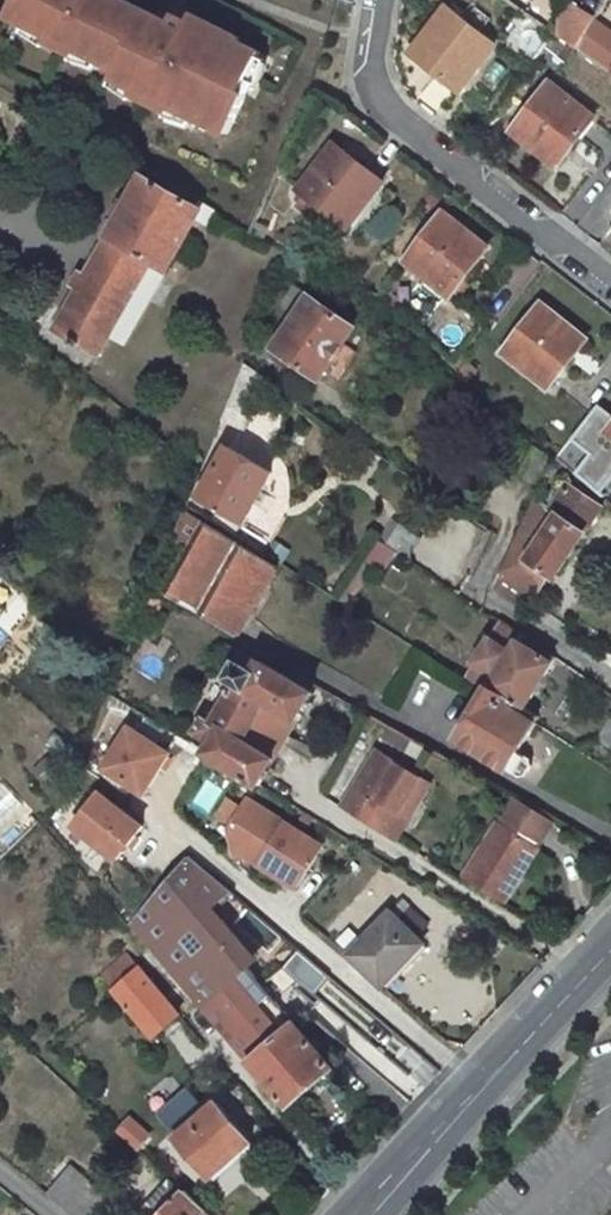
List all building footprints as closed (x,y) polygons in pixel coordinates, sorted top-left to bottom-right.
[(11,24),(120,75),(117,82),(230,136),(248,97),(242,95),(260,56),(234,43),(235,41),(189,19),(191,14),(177,8),(168,28),(109,0),(22,0),(11,24)] [(564,0),(556,0),(557,37),(576,50),(592,22),(594,18),(564,0)] [(498,48),(448,10),(413,55),(463,93),(498,48)] [(592,22),(576,50),(610,75),(610,36),(592,22)] [(598,122),(552,86),(514,134),(560,171),(598,122)] [(337,145),(301,191),(309,198),(299,210),(331,237),(342,224),(348,229),(385,183),(337,145)] [(145,182),(58,335),(100,359),(112,339),(127,347),(193,232),(203,213),(145,182)] [(440,216),(402,264),(449,301),(487,254),(440,216)] [(302,239),(293,236),(285,253),(294,258),(302,239)] [(311,297),(276,348),(322,381),(357,330),(311,297)] [(542,309),(504,358),(547,392),(585,344),(542,309)] [(269,380),(247,365),(223,422),(246,432),(269,380)] [(273,433),(282,413),(262,404),(253,424),(273,433)] [(610,434),(610,416),(601,408),(573,443),(592,458),(577,476),(601,497),(610,485),(610,440),(608,438),(610,434)] [(233,451),(205,497),(248,525),(277,480),(233,451)] [(551,511),(534,499),(497,574),(531,599),(546,576),(553,580),(602,512),(569,487),(551,511)] [(188,517),(175,547),(184,551),(163,593),(238,639),(281,572),(188,517)] [(392,528),(380,545),(394,554),(404,561),(416,543),(392,528)] [(379,576),(394,554),(380,545),(365,568),(379,576)] [(499,620),(462,680),(483,693),(489,685),(523,706),(551,663),(517,640),(521,635),(499,620)] [(237,663),(193,732),(211,743),(205,753),(256,784),(312,695),(260,663),(253,674),(237,663)] [(523,706),(489,685),(483,693),(534,725),(540,729),(546,721),(523,706)] [(483,693),(455,739),(504,772),(506,767),(514,773),(522,776),(530,763),(528,757),(517,750),(534,725),(483,693)] [(610,752),(610,720),(608,718),(594,742),(610,752)] [(144,793),(169,753),(128,727),(103,768),(144,793)] [(371,758),(335,815),(383,845),(408,808),(412,810),(424,791),(371,758)] [(204,779),(186,805),(202,817),(221,791),(204,779)] [(117,860),(143,828),(100,793),(74,826),(117,860)] [(294,887),(320,845),(245,799),(227,828),(235,855),(247,851),(260,859),(257,864),(294,887)] [(490,831),(455,887),(497,913),(531,857),(528,856),(546,826),(509,803),(492,832),(490,831)] [(132,922),(202,1006),(249,969),(282,940),(187,857),(132,922)] [(387,914),(346,957),(378,988),(419,946),(387,914)] [(293,951),(278,969),(310,995),(325,977),(293,951)] [(127,956),(101,977),(151,1036),(177,1015),(127,956)] [(202,1006),(287,1108),(332,1072),(249,969),(202,1006)] [(181,1132),(172,1139),(209,1179),(249,1144),(213,1104),(198,1117),(189,1109),(173,1123),(181,1132)] [(128,1121),(116,1134),(135,1151),(147,1138),(128,1121)] [(47,1151),(27,1179),(56,1201),(77,1172),(47,1151)] [(168,1182),(142,1210),(147,1214),(204,1214),(168,1182)] [(87,1214),(118,1214),(100,1199),(87,1214)]
